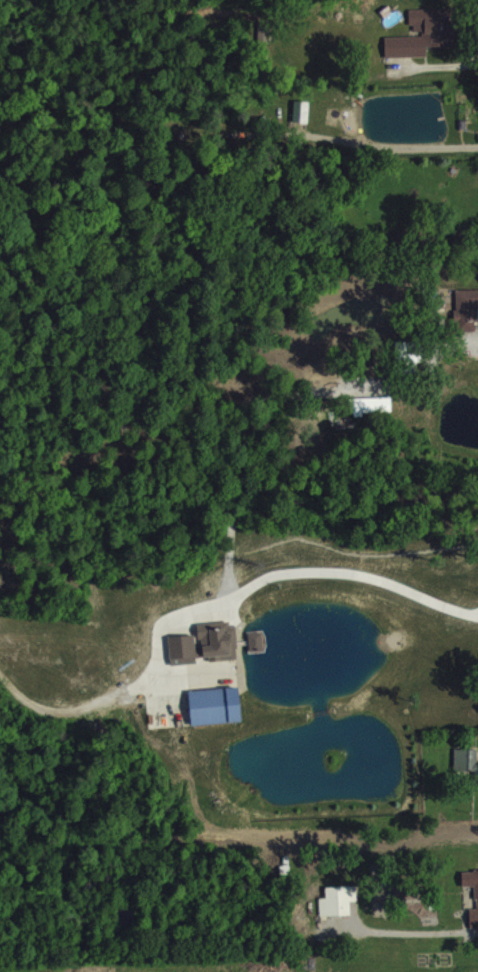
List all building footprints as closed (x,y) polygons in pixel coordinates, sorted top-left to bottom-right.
[(385,69),(427,68),(427,58),(454,57),(454,34),(450,35),(449,20),(411,21),(411,47),(384,47),(385,69)] [(308,135),(309,113),(294,112),(293,134),(308,135)] [(455,343),(477,342),(477,316),(477,301),(455,301),(455,343)] [(391,409),(355,410),(355,428),(391,427),(391,409)] [(169,649),(171,677),(198,675),(197,669),(209,668),(210,673),(238,671),(235,633),(199,636),(201,660),(196,661),(195,646),(169,649)] [(247,644),(249,664),(264,663),(262,643),(247,644)] [(242,732),(239,698),(188,703),(191,737),(242,732)] [(455,761),(454,783),(473,784),(473,797),(477,797),(477,775),(477,761),(455,761)] [(477,939),(477,882),(462,882),(462,898),(476,898),(476,921),(470,921),(470,939),(477,939)] [(356,897),(326,899),(326,910),(319,910),(320,928),(352,926),(352,913),(357,913),(356,897)]
